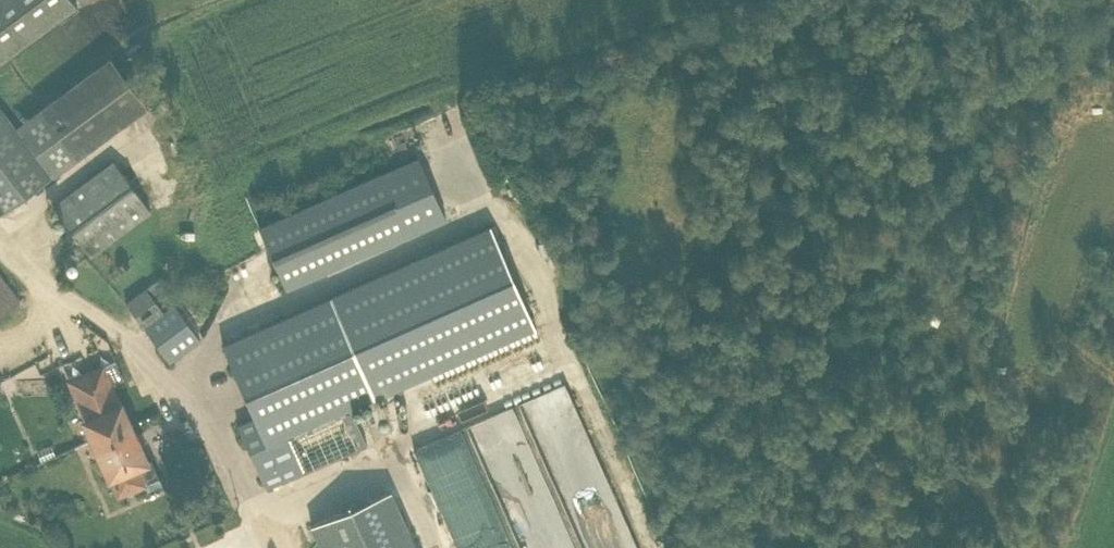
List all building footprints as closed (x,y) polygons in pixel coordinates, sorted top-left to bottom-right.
[(77,2),(75,0),(0,0),(0,57),(77,2)] [(148,97),(108,45),(13,116),(0,98),(0,204),(1,206),(148,97)] [(86,250),(154,205),(117,149),(49,194),(86,250)] [(407,234),(446,217),(418,155),(378,172),(377,170),(257,223),(286,289),(408,236),(407,234)] [(349,407),(534,325),(491,225),(222,343),(254,415),(237,423),(265,487),(366,443),(363,436),(374,430),(365,410),(354,415),(349,407)] [(19,300),(0,274),(0,313),(19,300)] [(170,359),(199,338),(174,303),(163,311),(150,294),(165,283),(160,275),(126,301),(170,359)] [(65,381),(90,440),(130,423),(120,401),(118,402),(110,383),(123,378),(115,359),(65,381)] [(570,386),(418,436),(443,510),(478,499),(482,511),(503,504),(505,511),(522,506),(501,443),(516,438),(521,451),(534,447),(530,434),(581,418),(570,386)] [(145,459),(130,423),(90,440),(107,479),(109,478),(116,496),(144,484),(146,490),(162,483),(151,457),(145,459)] [(638,547),(633,526),(621,529),(605,463),(576,469),(580,485),(596,482),(599,497),(593,499),(595,509),(612,505),(620,537),(587,545),(588,547),(633,547),(638,547)] [(390,491),(309,525),(319,547),(415,547),(390,491)]
